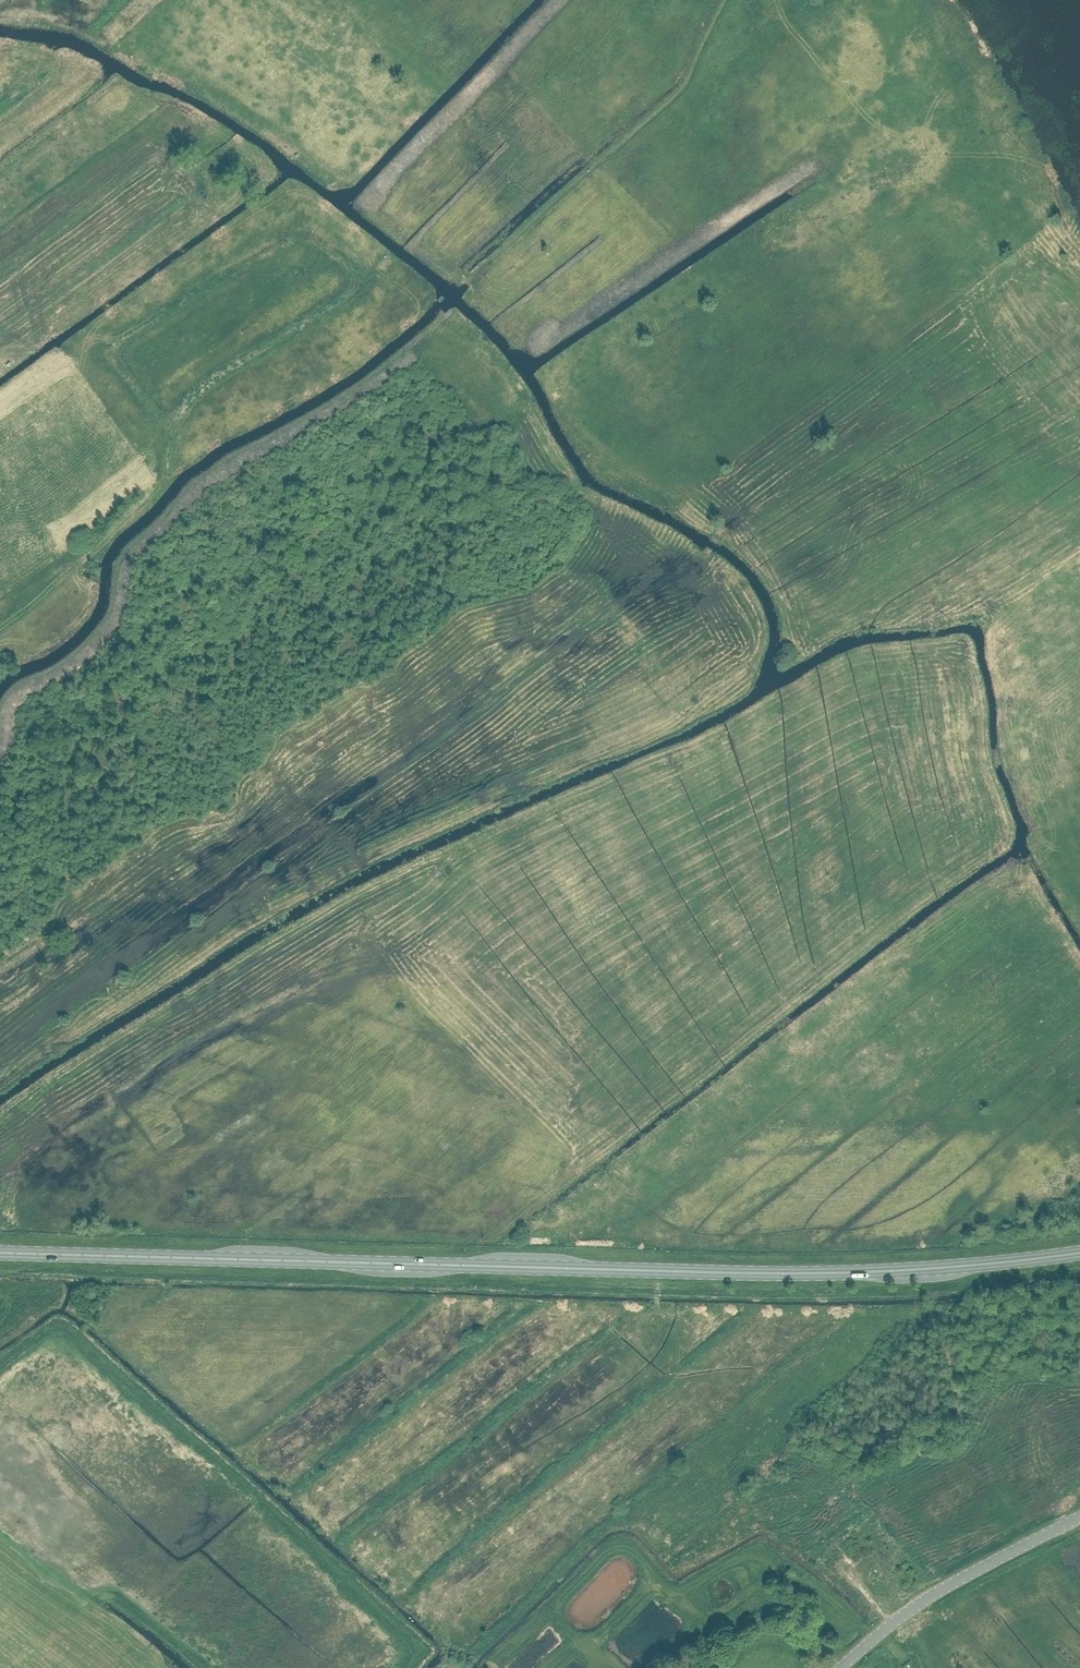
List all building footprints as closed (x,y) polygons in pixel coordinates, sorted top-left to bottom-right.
[(870,1515),(865,1518),(872,1528),(877,1526),(870,1515)] [(845,1557),(833,1563),(840,1576),(852,1570),(845,1557)]
